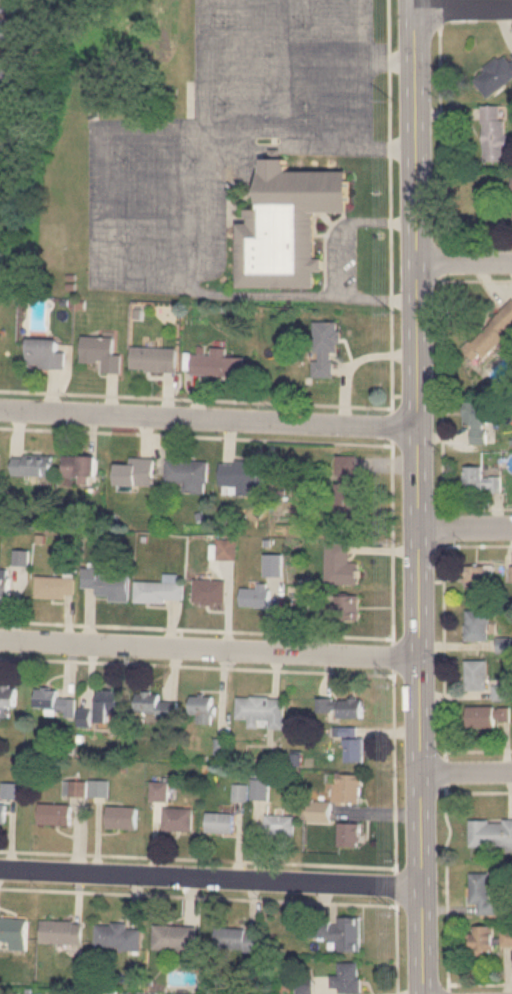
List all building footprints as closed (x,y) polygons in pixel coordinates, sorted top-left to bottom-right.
[(10,39),(0,16),(0,43),(10,39)] [(486,96),(511,79),(511,54),(507,57),(505,54),(472,75),(486,96)] [(509,160),(508,133),(507,133),(506,117),(501,117),(501,105),(482,105),(483,161),(509,160)] [(238,286),(315,287),(315,270),(322,270),(323,258),(315,258),(315,211),(350,212),(351,171),(286,170),(287,158),(261,158),(261,209),(245,208),(245,222),(238,222),(238,286)] [(463,350),(479,365),(511,330),(511,299),(463,350)] [(338,322),(316,322),(316,364),(330,364),(330,353),(338,353),(338,322)] [(113,336),(82,336),(81,361),(102,361),(102,372),(121,372),(121,354),(113,354),(113,336)] [(26,367),(63,368),(64,339),(27,338),(26,367)] [(176,348),(131,346),(131,370),(175,371),(176,348)] [(191,375),(245,375),(245,355),(226,355),(226,347),(210,347),(210,354),(191,354),(191,375)] [(465,426),(471,426),(471,443),(489,443),(489,401),(465,401),(465,426)] [(51,455),(12,455),(12,474),(51,474),(51,455)] [(76,482),(95,482),(95,455),(64,455),(64,477),(76,477),(76,482)] [(360,455),(337,455),(337,520),(360,520),(360,455)] [(183,481),(183,493),(207,493),(207,460),(166,459),(166,481),(183,481)] [(152,460),(116,460),(116,484),(152,484),(152,460)] [(220,485),(238,485),(238,488),(264,489),(265,461),(220,461),(220,485)] [(484,466),(466,466),(466,491),(503,491),(503,477),(484,477),(484,466)] [(238,539),(218,539),(218,559),(238,559),(238,539)] [(351,542),(327,542),(327,584),(360,584),(360,561),(351,561),(351,542)] [(14,564),(28,564),(28,550),(14,550),(14,564)] [(284,554),(266,554),(266,576),(284,576),(284,554)] [(467,588),(486,588),(486,565),(467,565),(467,588)] [(100,573),(100,567),(83,567),(83,586),(97,586),(97,599),(130,599),(130,573),(100,573)] [(0,568),(0,595),(9,595),(9,568),(0,568)] [(136,581),(136,601),(185,603),(185,582),(177,581),(178,575),(165,574),(165,581),(136,581)] [(75,575),(37,575),(37,597),(75,597),(75,575)] [(227,580),(196,580),(196,604),(227,604),(227,580)] [(242,607),(271,607),(271,584),(242,584),(242,607)] [(361,595),(337,595),(337,621),(361,621),(361,595)] [(490,610),(467,610),(467,640),(490,640),(490,610)] [(488,689),(488,659),(467,659),(467,689),(488,689)] [(494,684),(494,699),(509,699),(509,684),(494,684)] [(15,685),(0,685),(0,714),(9,714),(9,707),(15,707),(15,685)] [(36,708),(53,708),(53,716),(76,716),(76,698),(58,698),(58,688),(36,688),(36,708)] [(99,723),(111,723),(111,711),(121,711),(121,689),(99,689),(99,723)] [(161,701),(161,692),(138,692),(138,712),(160,712),(160,716),(179,716),(179,701),(161,701)] [(192,714),(199,714),(199,724),(214,724),(214,695),(192,695),(192,714)] [(286,697),(238,697),(238,718),(250,718),(250,728),(261,728),(261,720),(271,720),(271,728),(285,729),(286,697)] [(365,698),(319,698),(319,716),(365,716),(365,698)] [(469,706),(469,726),(511,726),(511,706),(469,706)] [(366,738),(347,738),(347,762),(366,762),(366,738)] [(363,774),(335,774),(335,803),(363,803),(363,774)] [(270,779),(252,779),(252,800),(270,800),(270,779)] [(152,800),(168,800),(168,783),(152,783),(152,800)] [(248,785),(234,785),(234,801),(248,801),(248,785)] [(72,804),(39,804),(39,825),(72,825),(72,804)] [(331,805),(314,805),(314,820),(331,820),(331,805)] [(108,828),(137,828),(137,806),(108,806),(108,828)] [(193,808),(165,808),(164,830),(193,831),(193,808)] [(234,813),(207,813),(207,833),(234,833),(234,813)] [(295,836),(295,816),(266,816),(266,836),(295,836)] [(470,820),(470,847),(511,847),(511,820),(470,820)] [(362,848),(362,824),(340,824),(340,848),(362,848)] [(491,873),(471,873),(471,904),(480,904),(480,914),(498,914),(498,900),(491,900),(491,873)] [(338,926),(327,926),(327,952),(360,952),(360,917),(338,917),(338,926)] [(10,943),(10,950),(26,950),(27,920),(0,919),(0,943),(10,943)] [(82,921),(40,921),(40,943),(82,943),(82,921)] [(141,950),(141,925),(95,924),(95,949),(141,950)] [(196,926),(153,925),(153,950),(196,950),(196,926)] [(474,956),(495,956),(495,926),(474,926),(474,956)] [(254,951),(254,929),(216,928),(215,950),(254,951)] [(503,928),(503,946),(511,946),(511,928),(503,928)] [(360,993),(360,963),(339,963),(339,974),(332,974),(332,993),(360,993)]
